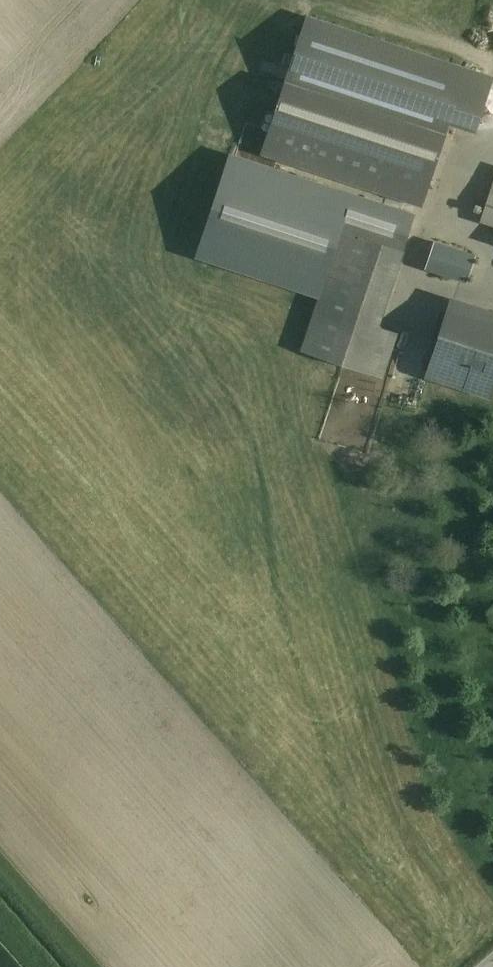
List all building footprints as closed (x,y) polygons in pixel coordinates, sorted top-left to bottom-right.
[(474,127),(488,85),(306,24),(263,151),(420,203),(448,119),(474,127)] [(481,220),(492,224),(492,185),(481,220)] [(409,230),(350,211),(305,349),(379,373),(382,374),(395,335),(375,328),(409,230)] [(457,252),(423,258),(426,282),(462,275),(457,252)] [(449,301),(426,373),(430,374),(491,395),(492,390),(492,316),(449,301)]
